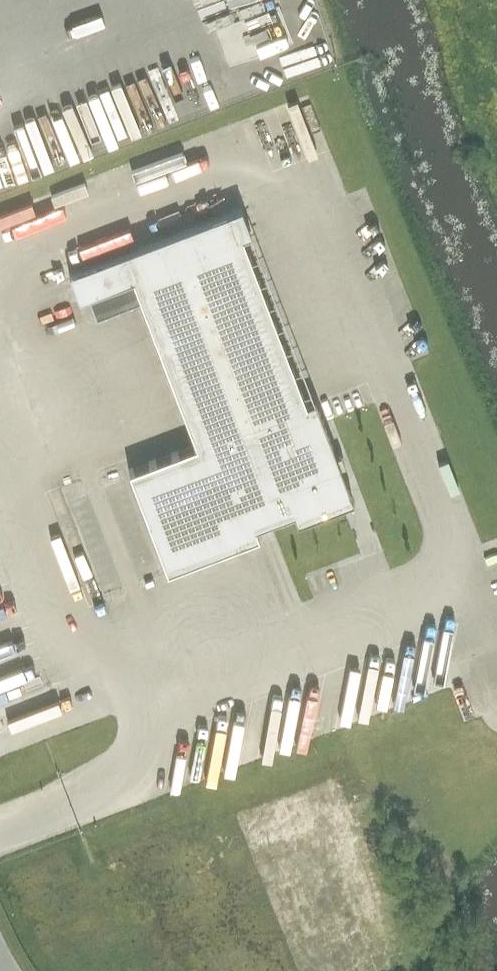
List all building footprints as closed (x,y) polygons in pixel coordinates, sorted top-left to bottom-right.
[(306,402),(242,235),(251,232),(241,206),(69,271),(79,298),(88,294),(97,317),(141,300),(196,444),(129,469),(167,570),(259,535),(255,526),(293,511),(297,521),(353,499),(315,398),(306,402)] [(121,239),(140,234),(138,226),(118,231),(121,239)]
